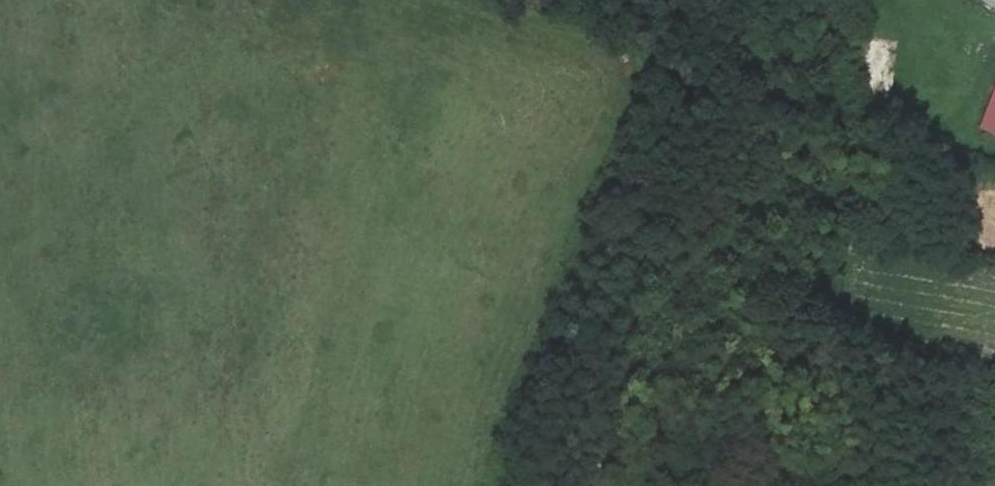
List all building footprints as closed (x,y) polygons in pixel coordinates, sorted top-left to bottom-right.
[(994,135),(994,91),(981,130),(994,135)]
